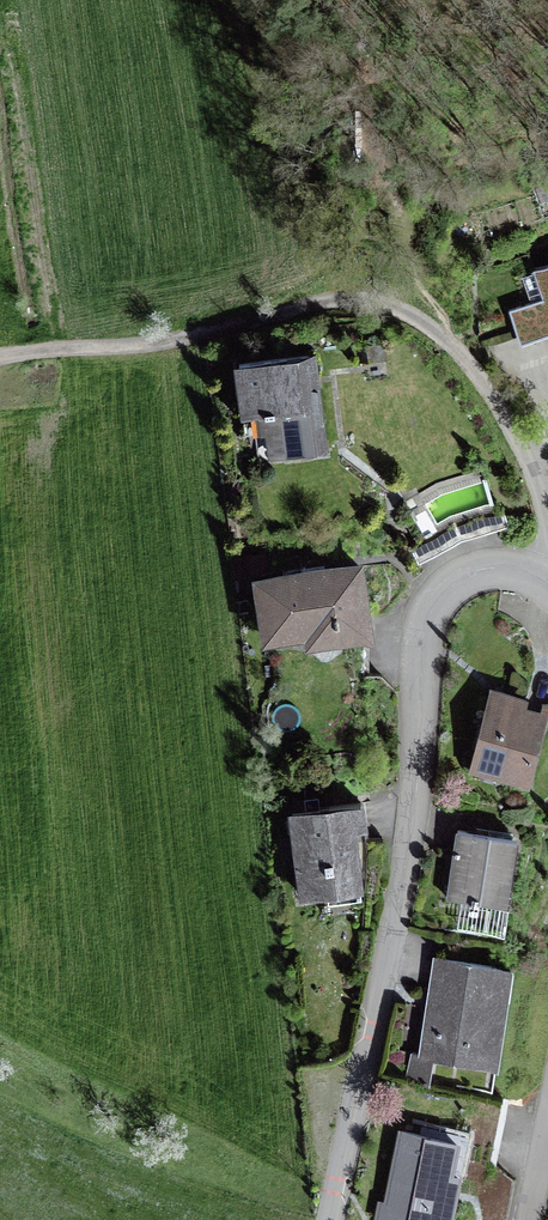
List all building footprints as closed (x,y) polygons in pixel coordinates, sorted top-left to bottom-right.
[(533,270),(542,297),(508,309),(519,342),(547,333),(547,265),(533,270)] [(501,349),(519,342),(508,309),(490,315),(501,349)] [(311,355),(239,364),(245,416),(263,414),(269,420),(274,457),(312,452),(310,442),(322,441),(311,355)] [(438,480),(451,517),(493,505),(482,467),(438,480)] [(413,538),(451,517),(438,480),(395,505),(413,538)] [(359,565),(261,580),(269,636),(319,628),(321,641),(369,634),(359,565)] [(492,690),(474,766),(526,780),(544,713),(547,713),(547,701),(541,701),(539,707),(521,703),(522,697),(492,690)] [(369,841),(362,799),(290,810),(303,898),(351,891),(349,876),(358,874),(353,843),(369,841)] [(511,838),(458,830),(448,898),(501,906),(511,838)] [(543,866),(536,884),(547,889),(547,869),(543,866)] [(536,884),(528,901),(547,910),(547,889),(536,884)] [(487,1064),(500,966),(439,957),(432,1006),(428,1006),(421,1055),(487,1064)] [(493,1145),(501,1102),(456,1094),(449,1137),(493,1145)] [(461,1142),(400,1130),(386,1203),(404,1207),(401,1219),(447,1219),(461,1142)]
